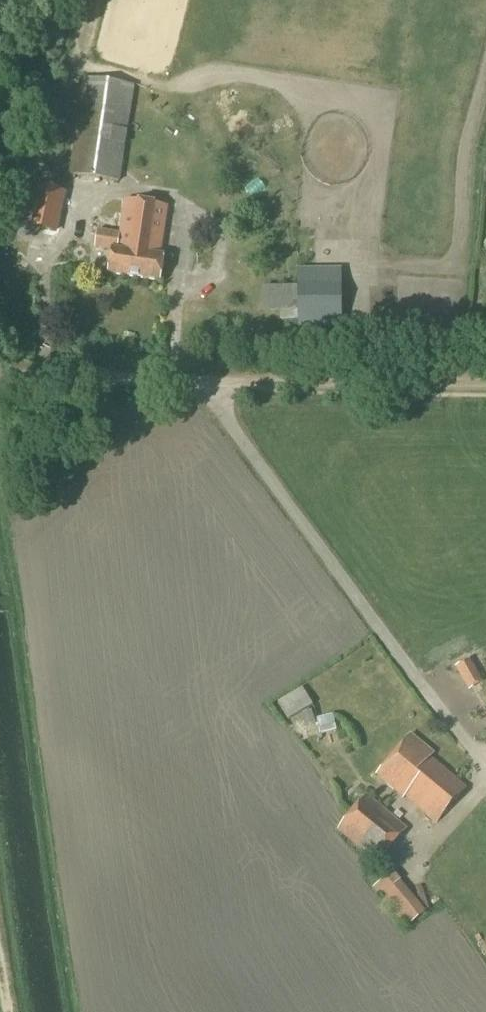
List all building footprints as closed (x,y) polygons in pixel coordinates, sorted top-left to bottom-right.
[(119,182),(133,86),(85,79),(71,175),(119,182)] [(59,201),(36,195),(26,235),(50,240),(59,201)] [(95,248),(112,251),(109,274),(161,282),(164,258),(159,257),(167,208),(126,202),(119,251),(118,251),(120,235),(98,232),(95,248)] [(247,246),(232,247),(233,260),(248,259),(247,246)] [(263,289),(264,311),(299,310),(299,328),(343,328),(342,269),(298,270),(299,288),(263,289)] [(469,690),(482,682),(470,660),(456,668),(469,690)] [(333,715),(317,719),(320,735),(337,731),(333,715)] [(437,823),(467,789),(431,758),(434,755),(411,735),(377,776),(404,799),(406,796),(437,823)] [(378,864),(407,830),(367,796),(339,830),(378,864)] [(406,930),(427,912),(394,871),(373,888),(406,930)]
